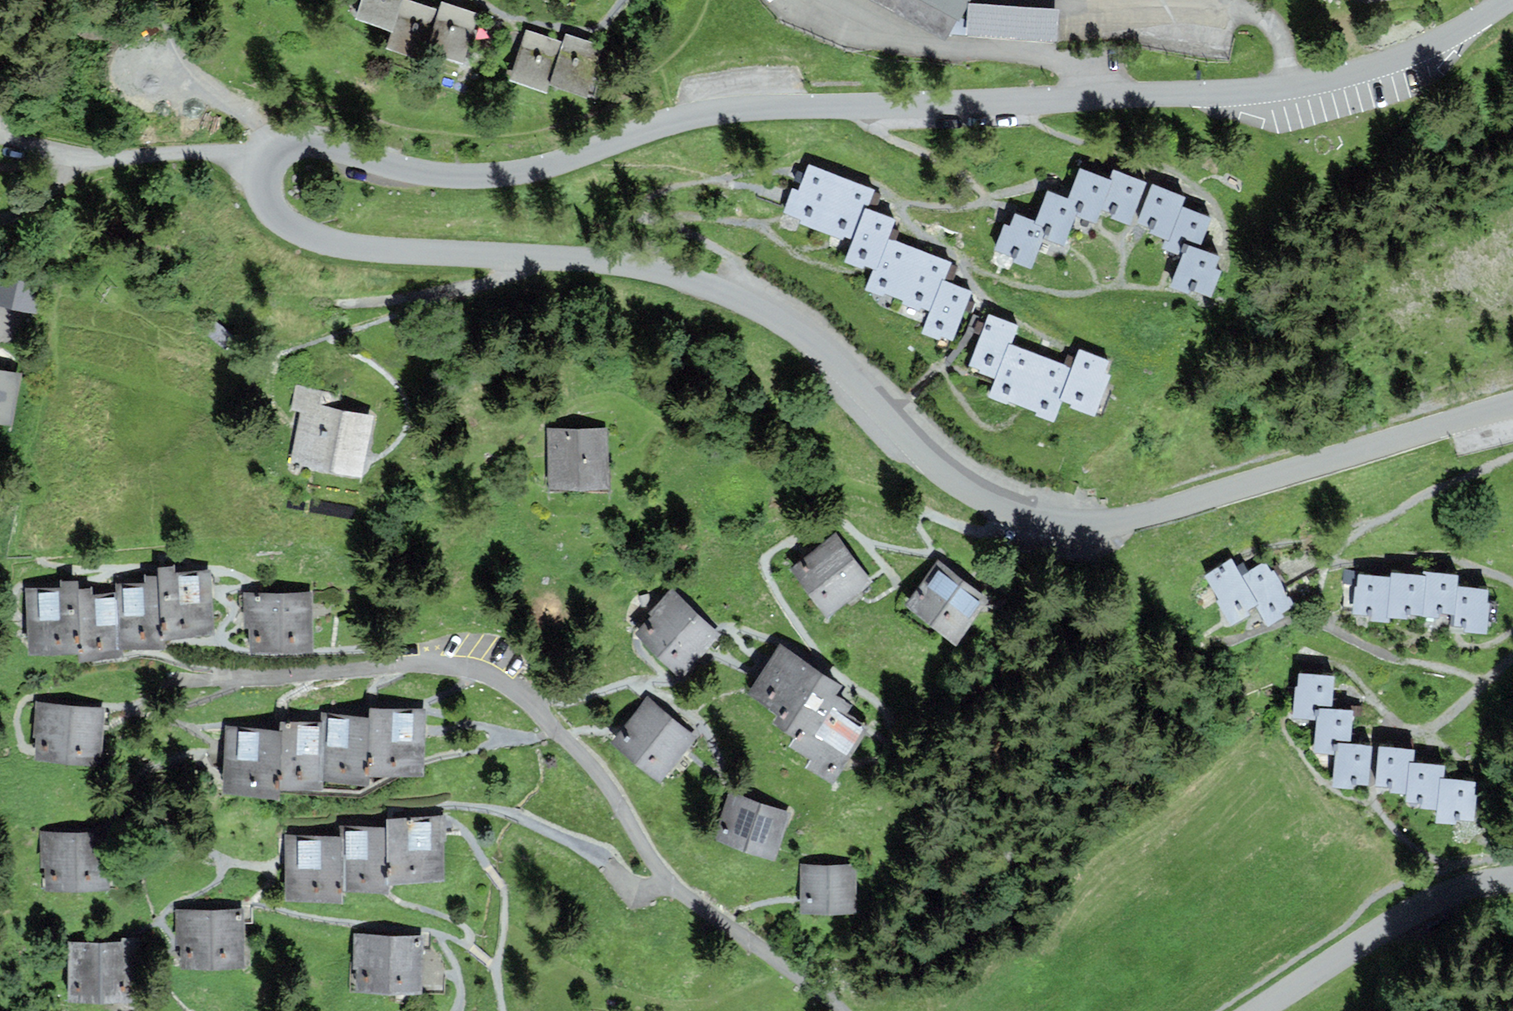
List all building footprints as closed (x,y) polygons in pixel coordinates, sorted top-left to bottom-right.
[(358,16),(393,28),(402,0),(364,0),(358,16)] [(422,56),(425,45),(437,11),(404,0),(402,0),(393,28),(387,45),(422,56)] [(949,37),(961,15),(969,0),(881,0),(949,37)] [(476,14),(440,2),(437,11),(425,45),(461,58),(476,14)] [(548,89),(551,80),(563,45),(528,33),(513,77),(548,89)] [(600,47),(567,35),(563,45),(551,80),(585,92),(600,47)] [(850,235),(860,209),(868,190),(810,168),(801,192),(794,190),(786,211),(850,235)] [(1113,169),(1108,181),(1081,170),(1069,200),(1048,192),(1036,221),(1012,212),(995,254),(1029,267),(1039,242),(1041,235),(1063,244),(1072,221),(1075,215),(1094,222),(1099,211),(1127,222),(1144,181),(1113,169)] [(1179,255),(1169,283),(1206,297),(1216,270),(1210,268),(1216,254),(1196,247),(1207,216),(1180,206),(1184,196),(1152,184),(1137,226),(1166,236),(1163,243),(1161,248),(1173,253),(1179,255)] [(870,286),(901,298),(918,252),(889,242),(893,232),(885,229),(888,219),(868,212),(851,258),(866,263),(877,267),(870,286)] [(939,283),(946,262),(918,252),(901,298),(933,309),(926,329),(950,338),(966,293),(939,283)] [(35,310),(44,278),(0,265),(0,300),(35,310)] [(991,392),(1021,404),(1040,358),(1006,344),(1014,326),(992,317),(973,365),(998,375),(991,392)] [(217,322),(207,333),(224,348),(233,337),(217,322)] [(1041,358),(1040,358),(1021,404),(1024,406),(1052,417),(1060,398),(1092,411),(1106,377),(1101,375),(1107,362),(1081,351),(1073,371),(1041,358)] [(0,373),(0,420),(8,422),(17,376),(0,373)] [(306,406),(295,458),(359,471),(370,419),(306,406)] [(603,431),(547,431),(546,490),(603,490),(603,431)] [(867,581),(835,537),(795,567),(828,610),(867,581)] [(1287,607),(1260,561),(1236,576),(1226,559),(1200,575),(1228,621),(1251,607),(1261,623),(1287,607)] [(955,637),(985,598),(940,564),(910,602),(955,637)] [(1387,577),(1356,574),(1353,618),(1382,620),(1382,616),(1401,617),(1402,612),(1452,616),(1451,627),(1483,629),(1486,588),(1453,585),(1454,572),(1420,570),(1420,573),(1387,571),(1387,577)] [(159,633),(211,630),(208,575),(173,577),(173,572),(161,573),(161,578),(148,578),(148,585),(120,587),(120,596),(91,598),(91,592),(77,593),(76,583),(65,584),(66,591),(31,593),(34,648),(81,645),(82,655),(118,653),(117,644),(159,642),(159,633)] [(714,636),(670,593),(634,629),(679,672),(714,636)] [(250,652),(308,649),(305,595),(248,598),(250,652)] [(830,696),(837,684),(780,649),(753,691),(785,711),(779,721),(801,734),(795,743),(815,756),(810,764),(829,776),(860,728),(842,716),(847,706),(830,696)] [(1330,674),(1296,672),(1296,685),(1292,684),(1290,716),(1313,717),(1311,750),(1332,752),(1330,784),(1365,786),(1368,744),(1346,743),(1349,709),(1328,707),(1330,674)] [(691,740),(647,701),(610,742),(653,781),(691,740)] [(96,761),(101,711),(43,705),(38,755),(96,761)] [(419,771),(422,714),(375,711),(374,722),(327,719),(327,729),(287,726),(286,736),(231,732),(227,788),(275,791),(276,781),(318,783),(318,775),(364,778),(365,767),(419,771)] [(1410,747),(1376,746),(1374,787),(1403,789),(1403,801),(1434,803),(1433,821),(1451,822),(1452,819),(1470,819),(1472,779),(1439,777),(1440,762),(1410,761),(1410,747)] [(782,814),(726,796),(712,839),(769,857),(782,814)] [(441,876),(441,820),(393,820),(393,831),(344,831),(344,839),(291,840),(291,897),(336,897),(336,888),(384,888),(384,876),(441,876)] [(44,834),(44,888),(106,887),(105,834),(44,834)] [(851,908),(852,867),(805,866),(804,907),(851,908)] [(241,963),(240,912),(180,913),(181,964),(241,963)] [(360,938),(359,987),(416,988),(418,940),(360,938)] [(135,996),(135,941),(125,941),(125,945),(73,945),(72,996),(135,996)]
